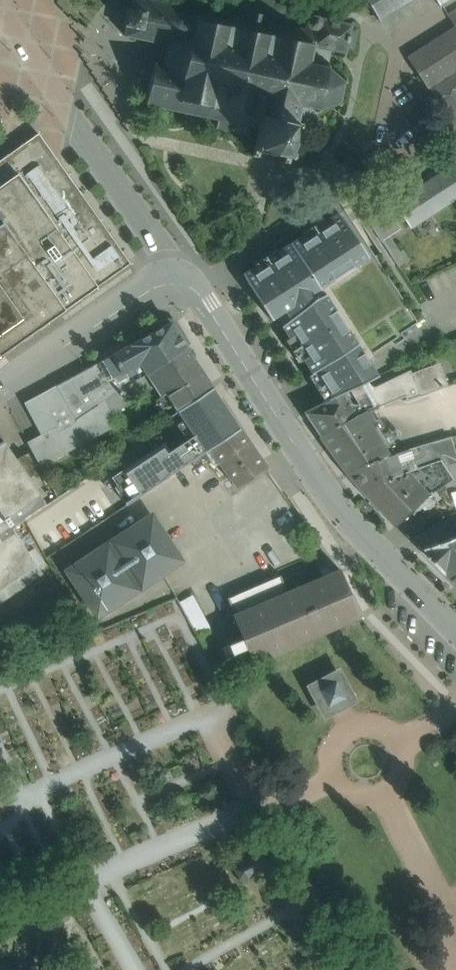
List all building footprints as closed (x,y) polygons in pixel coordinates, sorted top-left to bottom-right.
[(220,9),(217,8),(215,11),(201,8),(202,4),(199,4),(198,8),(185,6),(185,1),(182,0),(182,1),(181,5),(168,3),(168,0),(164,0),(164,2),(155,0),(132,0),(130,8),(128,8),(124,25),(127,26),(125,36),(131,37),(131,35),(135,36),(135,38),(140,39),(141,39),(141,37),(147,38),(146,40),(149,41),(162,44),(163,41),(168,43),(167,45),(168,45),(164,64),(163,66),(158,64),(158,63),(155,62),(154,69),(154,71),(150,70),(150,73),(150,74),(146,92),(145,95),(148,96),(148,98),(148,97),(146,105),(149,106),(149,103),(155,105),(154,107),(157,108),(157,107),(167,109),(167,110),(170,110),(170,107),(176,109),(175,111),(178,112),(192,115),(194,116),(195,115),(208,118),(210,119),(211,116),(217,117),(214,128),(217,129),(230,131),(230,132),(233,132),(246,135),(249,136),(251,125),(256,126),(256,129),(258,129),(254,149),(252,157),(258,158),(259,151),(262,152),(262,151),(264,152),(264,153),(265,153),(266,153),(267,152),(268,152),(268,151),(268,152),(269,150),(276,152),(276,153),(276,154),(277,154),(277,155),(277,156),(278,156),(277,156),(278,156),(279,156),(279,155),(280,155),(281,155),(281,156),(284,156),(282,163),(288,165),(290,158),(296,159),(298,153),(291,152),(296,127),(303,129),(303,126),(313,128),(314,128),(317,114),(319,114),(320,108),(336,103),(340,107),(343,104),(341,102),(342,97),(339,96),(342,84),(348,82),(346,78),(341,80),(328,69),(330,63),(328,62),(330,51),(343,53),(344,56),(348,54),(346,51),(346,50),(353,51),(357,29),(351,28),(351,26),(354,25),(352,22),(349,23),(308,14),(305,30),(293,27),(284,7),(286,5),(283,3),(281,5),(272,4),(273,1),(268,0),(231,0),(220,9)] [(380,20),(381,19),(380,17),(409,0),(368,0),(380,20)] [(91,209),(38,134),(0,161),(0,274),(91,209)] [(394,203),(411,228),(455,199),(455,169),(453,164),(394,203)] [(401,229),(387,207),(369,219),(383,241),(401,229)] [(0,274),(0,355),(130,263),(91,209),(0,274)] [(285,311),(310,294),(319,288),(319,289),(321,288),(320,288),(367,257),(368,258),(369,257),(345,221),(338,212),(337,213),(325,221),(329,226),(308,240),(304,234),(291,243),(291,242),(290,243),(278,252),(281,257),(260,271),(257,265),(245,273),(244,273),(243,273),(248,284),(272,320),(273,319),(285,311)] [(300,341),(338,314),(326,295),(326,293),(313,299),(310,294),(285,311),(290,319),(282,326),(283,327),(290,338),(296,334),(300,341)] [(338,314),(300,341),(309,356),(348,330),(338,314)] [(186,347),(171,323),(114,354),(124,372),(136,366),(139,371),(144,368),(147,373),(186,347)] [(348,330),(309,356),(304,359),(312,372),(322,387),(329,399),(328,399),(329,400),(343,393),(344,392),(365,382),(379,376),(378,374),(377,375),(366,358),(357,345),(358,344),(357,343),(348,330)] [(186,347),(147,373),(161,396),(167,392),(177,409),(212,386),(186,347)] [(114,354),(99,362),(109,380),(114,377),(124,372),(114,354)] [(109,380),(99,362),(80,373),(99,405),(121,390),(114,377),(109,380)] [(344,392),(343,393),(329,400),(305,412),(321,436),(358,416),(357,415),(366,411),(366,412),(369,411),(369,412),(371,411),(407,396),(408,401),(444,388),(437,368),(409,378),(408,376),(375,392),(369,388),(365,382),(344,392)] [(80,373),(56,386),(77,420),(99,405),(80,373)] [(147,373),(121,390),(130,403),(150,389),(157,399),(161,396),(147,373)] [(56,386),(25,403),(42,434),(28,442),(41,466),(87,441),(88,442),(89,441),(77,420),(56,386)] [(212,386),(177,409),(178,410),(196,437),(206,451),(210,449),(240,428),(212,386)] [(121,390),(99,405),(108,418),(130,403),(121,390)] [(168,416),(178,410),(177,409),(167,392),(161,396),(157,399),(155,404),(163,416),(168,416)] [(99,405),(77,420),(89,441),(91,440),(87,433),(108,418),(99,405)] [(366,411),(357,415),(358,416),(321,436),(347,472),(366,462),(388,456),(387,456),(392,454),(372,424),(376,421),(374,418),(371,411),(369,412),(369,411),(366,412),(366,411)] [(395,454),(402,452),(380,417),(374,418),(376,421),(372,424),(392,454),(395,454)] [(267,466),(240,428),(210,449),(237,487),(267,466)] [(148,454),(109,479),(124,506),(171,476),(170,475),(206,451),(196,437),(177,450),(166,443),(149,455),(148,454)] [(441,460),(445,466),(455,464),(455,452),(451,437),(402,452),(395,454),(400,473),(405,471),(441,460)] [(35,563),(12,530),(26,521),(25,519),(31,515),(31,516),(42,509),(47,505),(40,495),(41,494),(29,477),(35,473),(25,454),(17,459),(4,441),(0,444),(0,587),(35,563)] [(388,456),(366,462),(347,472),(365,492),(390,478),(401,474),(400,473),(395,454),(392,454),(387,456),(388,456)] [(405,471),(428,495),(431,493),(444,484),(446,487),(455,485),(455,464),(445,466),(441,460),(405,471)] [(401,474),(390,478),(365,492),(396,526),(428,495),(405,471),(400,473),(401,474)] [(150,517),(114,540),(112,541),(108,544),(106,546),(68,571),(69,573),(96,613),(95,613),(97,616),(100,614),(99,614),(135,591),(137,589),(142,586),(144,585),(179,562),(180,562),(182,560),(180,558),(154,518),(152,515),(150,516),(150,517)] [(422,548),(419,546),(417,548),(444,574),(455,586),(455,536),(422,548)] [(235,614),(233,615),(254,662),(361,616),(340,568),(288,591),(235,614)] [(228,597),(235,614),(288,591),(281,575),(228,597)] [(194,632),(206,626),(188,593),(176,600),(194,632)] [(184,645),(190,672),(205,669),(199,642),(184,645)] [(334,682),(332,678),(319,685),(322,690),(317,693),(324,706),(329,703),(331,707),(344,700),(342,696),(348,693),(341,680),(335,683),(334,682)] [(258,852),(250,856),(249,854),(247,855),(248,858),(240,863),(238,860),(236,861),(238,864),(235,869),(233,868),(232,870),(236,871),(239,876),(237,879),(239,880),(241,877),(245,878),(247,881),(249,880),(248,878),(257,873),(258,875),(260,873),(259,872),(267,867),(271,868),(272,866),(268,865),(261,852),(262,848),(260,847),(258,852)]
